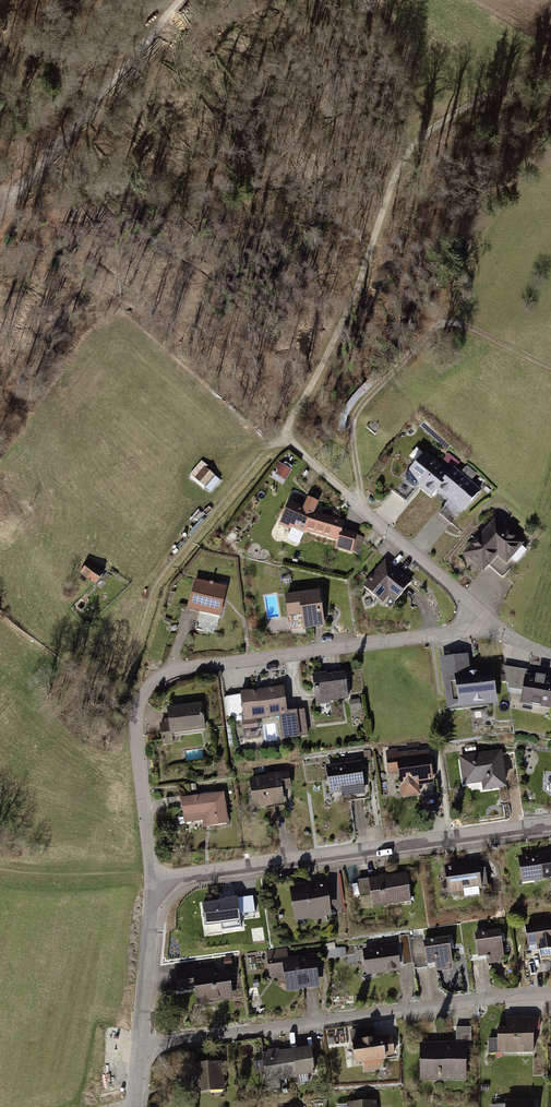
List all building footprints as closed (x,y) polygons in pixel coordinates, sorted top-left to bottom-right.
[(433,496),(450,473),(425,452),(395,490),(407,500),(420,485),(433,496)] [(292,468),(281,463),(278,471),(289,476),(292,468)] [(200,465),(190,478),(204,489),(214,476),(200,465)] [(454,467),(450,473),(433,496),(445,504),(436,514),(454,529),(485,493),(454,467)] [(301,505),(288,500),(277,531),(286,535),(289,527),(339,545),(336,552),(358,559),(365,539),(345,532),(349,523),(315,511),(319,500),(305,495),(301,505)] [(524,545),(495,519),(461,556),(482,574),(497,557),(506,565),(524,545)] [(383,556),(358,583),(372,596),(379,588),(394,601),(411,582),(383,556)] [(88,563),(79,576),(94,586),(103,573),(88,563)] [(229,586),(194,578),(187,611),(222,619),(229,586)] [(320,586),(280,591),(283,615),(301,613),(303,631),(325,629),(320,586)] [(468,653),(437,657),(444,713),(497,706),(491,664),(469,666),(468,653)] [(344,670),(312,674),(316,704),(348,700),(344,670)] [(524,672),(519,702),(550,707),(550,703),(550,676),(524,672)] [(282,686),(238,691),(241,721),(277,717),(280,740),(306,737),(303,707),(285,709),(282,686)] [(202,703),(165,707),(169,736),(206,732),(202,703)] [(503,748),(457,754),(461,783),(475,781),(477,792),(508,788),(503,748)] [(428,749),(383,755),(385,775),(394,774),(397,798),(418,795),(417,786),(432,784),(428,749)] [(361,758),(324,763),(328,797),(365,792),(361,758)] [(289,771),(247,776),(251,809),(283,806),(281,796),(291,795),(289,771)] [(225,789),(179,795),(182,822),(201,820),(202,829),(229,826),(225,789)] [(516,854),(519,885),(550,881),(550,851),(516,854)] [(478,861),(442,865),(445,893),(481,889),(478,861)] [(405,875),(369,881),(373,908),(409,903),(405,875)] [(324,882),(288,887),(292,919),(328,914),(324,882)] [(240,894),(200,899),(204,932),(243,928),(240,894)] [(524,923),(528,951),(537,950),(538,959),(550,958),(550,920),(524,923)] [(497,926),(471,929),(476,964),(501,961),(497,926)] [(450,933),(421,937),(425,964),(434,963),(435,975),(455,973),(450,933)] [(395,941),(361,945),(365,976),(399,971),(395,941)] [(288,946),(262,949),(265,977),(282,975),(284,991),(316,987),(312,955),(289,958),(288,946)] [(344,949),(326,951),(327,960),(345,958),(344,949)] [(196,962),(174,965),(177,991),(193,989),(195,1005),(232,1000),(228,967),(197,971),(196,962)] [(538,1015),(504,1015),(504,1025),(497,1025),(496,1055),(530,1055),(530,1030),(538,1030),(538,1015)] [(473,1039),(473,1025),(458,1024),(457,1039),(473,1039)] [(390,1031),(347,1036),(350,1063),(361,1062),(362,1070),(380,1068),(379,1057),(393,1055),(390,1031)] [(466,1044),(418,1045),(419,1081),(467,1080),(466,1044)] [(309,1047),(260,1052),(264,1085),(313,1080),(309,1047)] [(222,1060),(191,1062),(193,1093),(224,1090),(222,1060)] [(503,1097),(503,1106),(535,1106),(535,1096),(503,1097)]
